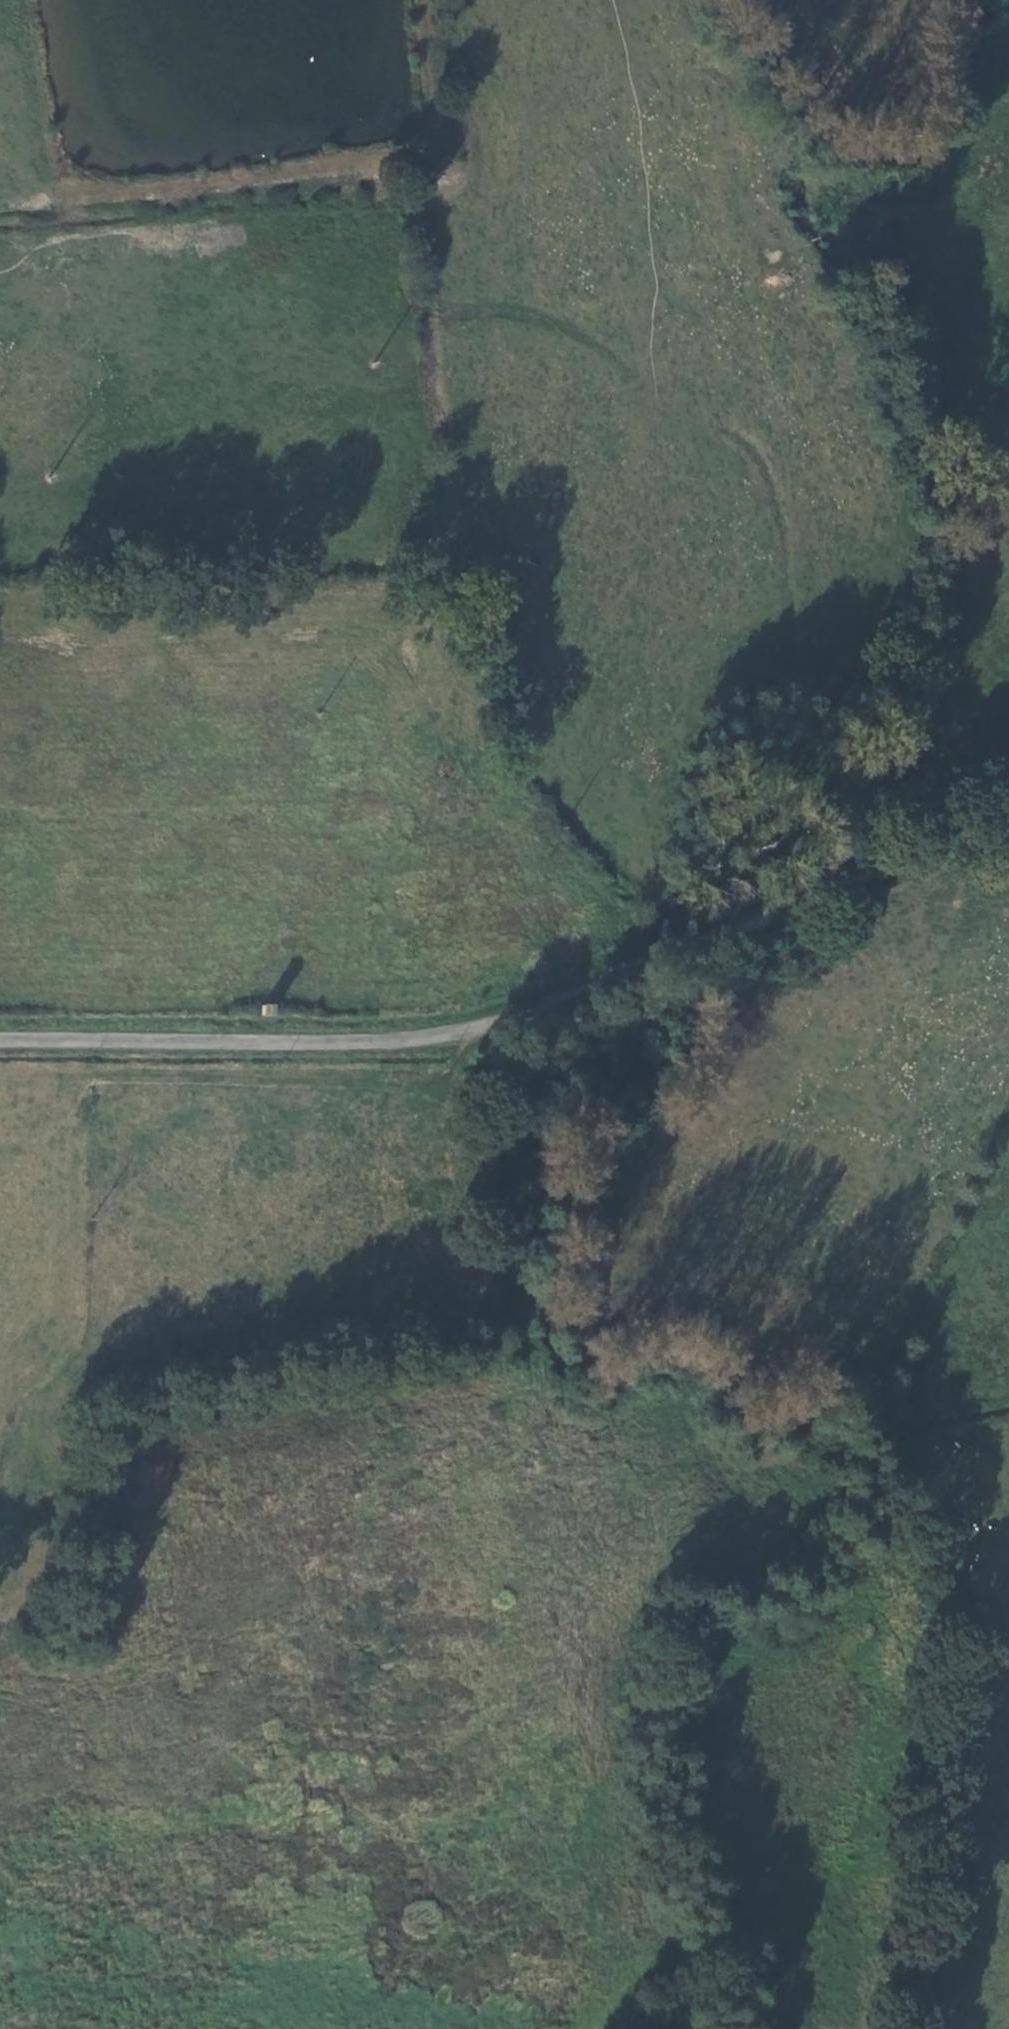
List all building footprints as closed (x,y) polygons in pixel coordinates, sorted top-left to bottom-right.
[(253,976),(269,976),(269,965),(252,965),(253,976)]
